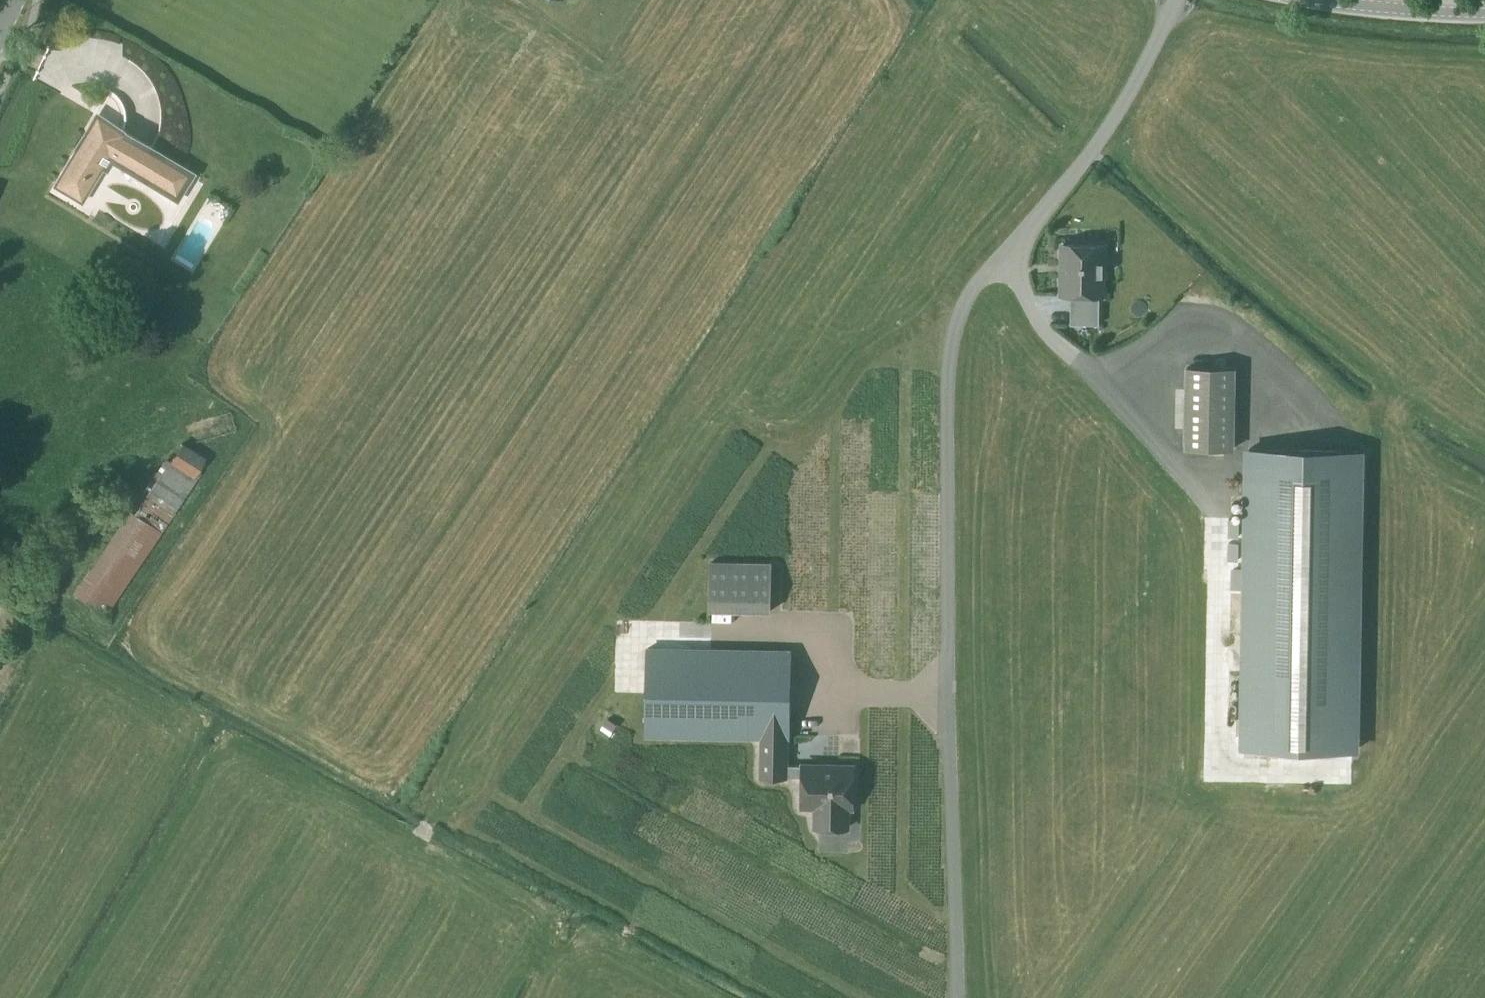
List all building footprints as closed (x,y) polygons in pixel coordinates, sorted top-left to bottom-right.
[(179,169),(181,165),(118,127),(111,139),(102,134),(100,138),(86,130),(54,184),(57,186),(77,197),(89,176),(95,179),(102,167),(107,170),(115,156),(158,182),(155,187),(177,200),(191,176),(179,169)] [(1102,295),(1103,267),(1103,245),(1061,245),(1060,295),(1071,295),(1070,324),(1098,325),(1098,295),(1102,295)] [(1233,449),(1234,369),(1186,368),(1185,448),(1233,449)] [(104,616),(201,474),(197,471),(205,458),(182,443),(170,461),(165,458),(72,594),(104,616)] [(1359,451),(1249,449),(1243,749),(1353,751),(1359,451)] [(710,562),(710,610),(769,611),(770,563),(710,562)] [(645,736),(761,738),(787,739),(788,739),(790,652),(647,649),(645,736)] [(851,808),(852,766),(802,765),(802,766),(787,765),(787,750),(787,739),(761,738),(760,777),(786,777),(786,776),(802,776),(801,807),(815,807),(815,827),(847,828),(847,808),(851,808)]
